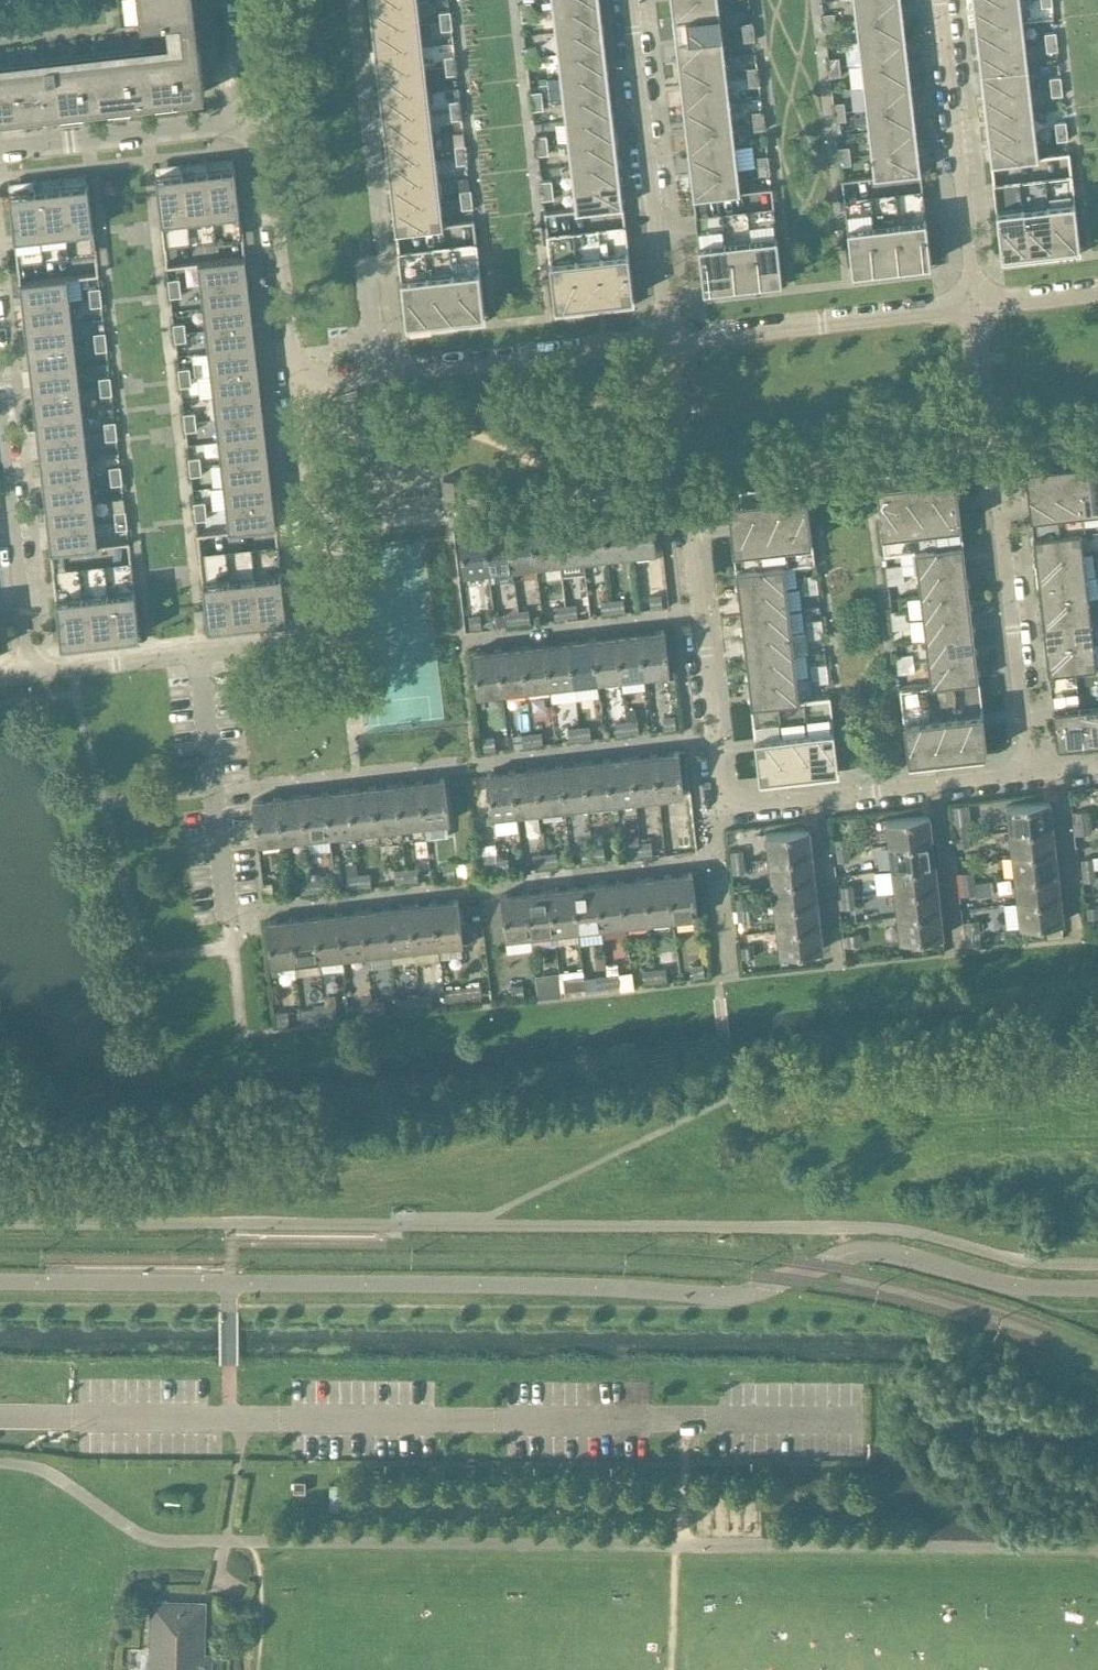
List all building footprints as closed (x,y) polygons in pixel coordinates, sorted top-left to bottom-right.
[(58,108),(205,92),(199,41),(191,42),(186,0),(139,0),(141,21),(166,18),(169,45),(0,64),(0,108),(57,102),(58,108)] [(419,23),(416,0),(369,6),(372,29),(419,23)] [(532,9),(531,0),(520,1),(521,11),(532,9)] [(673,17),(719,12),(718,0),(671,0),(673,17)] [(855,19),(903,13),(901,0),(853,0),(855,19)] [(972,5),(973,10),(973,15),(975,28),(1022,22),(1019,0),(972,5)] [(599,2),(552,7),(555,30),(602,24),(599,2)] [(533,19),(532,9),(521,11),(522,20),(533,19)] [(450,20),(449,10),(438,12),(439,21),(450,20)] [(719,12),(673,17),(675,39),(722,34),(719,12)] [(834,21),(833,12),(822,13),(823,23),(834,21)] [(903,13),(855,19),(858,41),(905,36),(903,13)] [(451,29),(450,20),(439,21),(441,30),(451,29)] [(753,31),(752,21),(741,23),(742,32),(753,31)] [(835,31),(834,21),(823,23),(824,32),(835,31)] [(1022,22),(975,28),(975,32),(976,37),(977,51),(1024,45),(1022,22)] [(422,46),(419,23),(372,29),(374,51),(422,46)] [(602,24),(555,30),(558,52),(605,47),(602,24)] [(754,40),(753,31),(742,32),(743,41),(754,40)] [(1056,42),(1055,32),(1044,34),(1045,43),(1056,42)] [(722,34),(675,39),(678,62),(724,56),(722,34)] [(905,36),(858,41),(860,63),(908,58),(908,57),(905,36)] [(1057,51),(1056,42),(1045,43),(1046,52),(1057,51)] [(537,54),(536,45),(525,47),(526,56),(537,54)] [(1024,45),(977,51),(978,55),(978,60),(980,73),(1027,67),(1024,45)] [(424,68),(422,46),(374,51),(377,74),(424,68)] [(605,47),(558,52),(560,75),(607,69),(605,47)] [(538,64),(537,54),(526,56),(527,65),(538,64)] [(456,64),(455,55),(444,57),(445,66),(456,64)] [(724,56),(678,62),(680,84),(727,79),(724,56)] [(840,66),(839,57),(827,58),(828,67),(840,66)] [(908,58),(860,63),(863,86),(910,80),(908,58)] [(457,74),(456,64),(445,66),(446,75),(457,74)] [(758,75),(757,66),(746,67),(747,76),(758,75)] [(841,75),(840,66),(828,67),(829,76),(841,75)] [(1027,67),(980,73),(980,77),(981,82),(983,96),(1029,90),(1027,67)] [(427,91),(424,68),(377,74),(379,96),(427,91)] [(607,69),(560,75),(563,97),(610,92),(607,69)] [(759,85),(758,75),(747,76),(748,86),(759,85)] [(1061,86),(1060,77),(1049,78),(1050,88),(1061,86)] [(727,79),(680,84),(683,106),(729,101),(727,79)] [(865,108),(913,103),(910,80),(863,86),(865,108)] [(1062,95),(1061,86),(1050,88),(1051,97),(1062,95)] [(1029,90),(983,96),(983,100),(984,104),(985,118),(1032,113),(1029,90)] [(429,113),(427,91),(379,96),(382,119),(429,113)] [(542,100),(541,91),(530,92),(531,101),(542,100)] [(610,92),(563,97),(565,120),(612,115),(610,92)] [(461,109),(460,100),(449,102),(450,111),(461,109)] [(543,109),(542,100),(531,101),(532,110),(543,109)] [(729,101),(683,106),(686,129),(732,123),(729,101)] [(845,110),(844,101),(832,102),(834,112),(845,110)] [(913,103),(865,108),(868,130),(915,125),(913,103)] [(462,119),(461,109),(450,111),(451,120),(462,119)] [(846,119),(845,110),(834,112),(835,121),(846,119)] [(763,120),(762,111),(751,112),(752,121),(763,120)] [(432,136),(429,113),(382,119),(385,141),(432,136)] [(1032,113),(985,118),(986,122),(986,127),(988,140),(1035,135),(1032,113)] [(612,115),(565,120),(568,143),(615,137),(612,115)] [(765,129),(763,120),(752,121),(753,130),(765,129)] [(1066,131),(1065,122),(1054,123),(1055,133),(1066,131)] [(732,123),(686,129),(688,151),(734,145),(732,123)] [(915,125),(868,130),(870,153),(918,147),(917,141),(915,125)] [(1067,140),(1066,131),(1055,133),(1056,142),(1067,140)] [(547,145),(546,135),(535,136),(536,146),(547,145)] [(1035,135),(988,140),(988,144),(989,149),(990,163),(1037,158),(1035,135)] [(434,158),(432,136),(385,141),(387,164),(434,158)] [(615,137),(568,143),(570,165),(617,160),(615,137)] [(734,145),(688,151),(691,173),(737,168),(755,166),(752,144),(734,145)] [(548,154),(547,145),(536,146),(537,155),(548,154)] [(466,155),(465,146),(454,147),(455,156),(466,155)] [(850,155),(849,146),(838,147),(839,156),(850,155)] [(918,147),(870,153),(873,175),(920,170),(918,153),(918,148),(918,147)] [(467,164),(466,155),(455,156),(456,165),(467,164)] [(769,164),(768,155),(756,157),(758,166),(769,164)] [(851,165),(850,155),(839,156),(840,166),(851,165)] [(437,181),(434,158),(387,164),(390,187),(437,181)] [(617,160),(570,165),(573,188),(620,182),(617,160)] [(770,174),(769,164),(758,166),(759,175),(770,174)] [(208,168),(213,213),(239,210),(234,165),(208,168)] [(182,171),(187,216),(213,213),(208,168),(182,171)] [(737,168),(691,173),(693,195),(740,190),(737,168)] [(182,171),(155,174),(158,193),(161,219),(162,219),(187,216),(182,171)] [(439,204),(437,181),(390,187),(392,209),(439,204)] [(552,190),(551,181),(540,182),(541,191),(552,190)] [(87,182),(61,185),(66,229),(91,226),(93,226),(90,201),(87,182)] [(620,182),(573,188),(575,210),(622,205),(620,182)] [(61,185),(35,188),(40,232),(66,229),(61,185)] [(35,188),(9,191),(9,192),(14,235),(15,235),(40,232),(35,188)] [(553,199),(552,190),(541,191),(542,200),(553,199)] [(471,200),(470,191),(459,192),(460,201),(471,200)] [(472,209),(471,200),(460,201),(461,211),(472,209)] [(1074,202),(1048,205),(1053,248),(1054,247),(1067,246),(1079,245),(1074,202)] [(442,226),(439,204),(392,209),(395,232),(442,226)] [(1048,205),(1022,208),(1027,251),(1028,250),(1042,249),(1053,248),(1048,205)] [(1022,208),(996,211),(1001,254),(1027,251),(1022,208)] [(925,217),(899,220),(904,264),(930,261),(925,217)] [(899,220),(873,223),(879,267),(885,266),(900,265),(904,264),(899,220)] [(873,223),(847,226),(852,270),(860,269),(874,267),(879,267),(873,223)] [(777,234),(750,237),(755,281),(760,280),(773,279),(782,278),(777,234)] [(750,237),(724,240),(730,284),(732,283),(746,282),(755,281),(750,237)] [(724,240),(699,243),(704,287),(720,285),(730,284),(724,240)] [(628,250),(601,253),(606,299),(633,296),(628,250)] [(601,253),(576,256),(581,302),(606,299),(601,253)] [(243,256),(197,261),(197,263),(200,284),(247,278),(245,256),(243,256)] [(576,256),(549,259),(554,305),(581,302),(576,256)] [(479,267),(452,270),(457,316),(484,313),(479,267)] [(452,270),(427,273),(432,319),(457,316),(452,270)] [(427,273),(400,276),(405,322),(432,319),(427,273)] [(21,281),(19,282),(22,304),(68,299),(66,278),(65,277),(21,281)] [(178,278),(167,279),(169,288),(179,287),(178,278)] [(247,278),(200,284),(203,306),(250,301),(247,278)] [(100,287),(89,288),(90,297),(101,296),(100,287)] [(169,288),(170,297),(181,296),(179,287),(169,288)] [(90,297),(91,306),(102,305),(101,296),(90,297)] [(68,299),(22,304),(24,327),(71,321),(68,299)] [(250,301),(203,306),(205,329),(252,323),(250,301)] [(71,321),(24,327),(27,349),(73,344),(71,321)] [(184,322),(172,324),(173,333),(185,331),(184,322)] [(252,323),(205,329),(208,351),(255,346),(252,323)] [(105,331),(94,332),(95,342),(106,340),(105,331)] [(185,331),(173,333),(175,341),(186,340),(185,331)] [(95,342),(96,351),(107,350),(106,340),(95,342)] [(73,344),(27,349),(29,372),(76,366),(73,344)] [(255,346),(208,351),(210,373),(257,368),(255,346)] [(76,366),(29,372),(32,394),(78,389),(76,366)] [(189,367),(178,368),(179,377),(190,376),(189,367)] [(210,373),(197,375),(200,397),(213,396),(260,391),(257,368),(210,373)] [(110,376),(99,377),(100,386),(111,385),(110,376)] [(179,377),(180,386),(191,385),(190,376),(179,377)] [(100,386),(101,395),(112,394),(111,385),(100,386)] [(78,389),(32,394),(35,417),(81,411),(78,389)] [(260,391),(213,396),(216,418),(263,413),(260,391)] [(81,411),(35,417),(37,439),(83,434),(81,411)] [(194,411),(183,413),(184,422),(195,421),(194,411)] [(263,413),(216,418),(218,441),(265,435),(263,413)] [(115,420),(104,422),(105,431),(116,430),(115,420)] [(184,422),(185,431),(196,430),(195,421),(184,422)] [(105,431),(106,440),(117,439),(116,430),(105,431)] [(83,434),(37,439),(40,461),(86,456),(83,434)] [(265,435),(218,441),(221,463),(268,458),(265,435)] [(86,456),(40,461),(42,484),(89,479),(86,456)] [(199,456),(188,458),(189,467),(200,465),(199,456)] [(1025,464),(1025,465),(1024,465),(1030,514),(1097,506),(1097,456),(1025,464)] [(268,458),(221,463),(224,486),(270,480),(268,458)] [(120,465),(109,466),(110,476),(121,474),(120,465)] [(200,465),(189,467),(190,475),(201,474),(200,465)] [(960,523),(955,473),(876,482),(879,505),(882,532),(960,523)] [(110,476),(111,485),(122,483),(121,474),(110,476)] [(463,474),(443,476),(446,503),(466,500),(463,474)] [(89,479),(42,484),(45,506),(91,501),(90,488),(89,479)] [(224,486),(211,487),(213,510),(226,508),(273,503),(270,480),(224,486)] [(808,512),(806,490),(727,499),(733,549),(812,541),(808,512)] [(91,501),(45,506),(47,529),(94,524),(91,501)] [(204,501),(193,502),(194,511),(205,510),(204,501)] [(273,503),(226,508),(229,529),(229,531),(274,525),(275,525),(273,503)] [(650,508),(627,511),(632,553),(655,551),(650,508)] [(125,510),(114,511),(115,520),(126,519),(125,510)] [(194,511),(195,520),(206,519),(205,510),(194,511)] [(632,553),(627,511),(602,513),(607,556),(632,553)] [(602,513),(578,516),(583,559),(607,556),(602,513)] [(578,516),(554,519),(559,562),(561,575),(585,572),(583,559),(578,516)] [(115,520),(116,529),(127,528),(126,519),(115,520)] [(554,519),(530,522),(535,564),(559,562),(554,519)] [(530,522),(506,524),(511,567),(535,564),(530,522)] [(94,524),(47,529),(50,551),(51,551),(96,546),(96,545),(94,524)] [(506,524),(482,527),(487,570),(511,567),(506,524)] [(464,573),(487,570),(482,527),(459,530),(464,573)] [(1032,537),(1035,559),(1083,553),(1081,531),(1032,537)] [(915,551),(918,572),(965,567),(962,546),(915,551)] [(1086,576),(1083,553),(1035,559),(1037,581),(1086,576)] [(783,566),(736,572),(738,593),(786,587),(795,586),(793,565),(783,566)] [(886,567),(887,576),(903,574),(902,565),(886,567)] [(967,589),(965,567),(918,572),(920,595),(967,589)] [(279,571),(255,574),(260,619),(286,616),(281,571),(279,571)] [(255,574),(228,577),(233,622),(260,619),(255,574)] [(904,583),(903,574),(887,576),(888,585),(904,583)] [(800,577),(801,586),(817,584),(816,575),(800,577)] [(1037,581),(1039,597),(1040,604),(1089,598),(1097,597),(1097,588),(1096,575),(1086,576),(1037,581)] [(204,580),(202,580),(205,605),(207,625),(209,624),(233,622),(228,577),(204,580)] [(818,593),(817,584),(801,586),(802,594),(818,593)] [(786,587),(738,593),(741,615),(788,610),(801,608),(799,588),(786,589),(786,587)] [(108,591),(113,636),(139,633),(134,588),(108,591)] [(970,611),(967,589),(920,595),(923,617),(970,611)] [(82,594),(87,639),(113,636),(108,591),(82,594)] [(55,597),(61,642),(87,639),(82,594),(55,597)] [(662,595),(650,596),(651,610),(664,609),(662,595)] [(1091,620),(1089,598),(1040,604),(1042,626),(1091,620)] [(625,599),(612,600),(614,615),(626,613),(625,599)] [(614,615),(612,600),(599,601),(601,616),(614,615)] [(577,605),(564,606),(566,620),(579,619),(577,605)] [(566,620),(564,606),(551,607),(553,622),(566,620)] [(529,610),(516,611),(518,626),(530,624),(529,610)] [(788,610),(741,615),(744,637),(791,632),(804,630),(801,610),(789,611),(788,610)] [(891,612),(892,620),(908,619),(907,610),(891,612)] [(518,626),(516,611),(503,613),(505,627),(518,626)] [(972,634),(970,611),(923,617),(925,639),(972,634)] [(482,616),(469,617),(471,631),(484,630),(482,616)] [(805,621),(806,630),(822,628),(821,619),(805,621)] [(909,627),(908,619),(892,620),(893,629),(909,627)] [(1094,643),(1091,620),(1042,626),(1045,648),(1094,643)] [(823,637),(822,628),(806,630),(807,639),(823,637)] [(664,629),(640,632),(645,675),(669,672),(664,629)] [(640,632),(616,635),(621,677),(645,675),(640,632)] [(793,654),(791,632),(744,637),(746,660),(793,654)] [(975,656),(972,634),(925,639),(928,661),(975,656)] [(616,635),(592,637),(597,680),(621,677),(616,635)] [(592,637),(568,640),(573,683),(597,680),(592,637)] [(568,640),(544,643),(549,686),(573,683),(568,640)] [(1045,648),(1046,654),(1047,670),(1097,664),(1097,642),(1094,643),(1045,648)] [(544,643),(520,646),(525,688),(549,686),(544,643)] [(520,646),(496,648),(501,691),(525,688),(520,646)] [(496,648),(473,651),(478,694),(501,691),(496,648)] [(796,676),(793,654),(746,660),(749,682),(796,676)] [(896,656),(897,665),(913,663),(912,654),(896,656)] [(977,677),(975,656),(928,661),(930,683),(977,677)] [(914,672),(913,663),(897,665),(898,674),(914,672)] [(827,673),(826,664),(810,666),(811,675),(827,673)] [(828,682),(827,673),(811,675),(812,684),(828,682)] [(796,676),(749,682),(751,703),(798,698),(812,696),(809,676),(796,677),(796,676)] [(1052,702),(1056,741),(1057,741),(1057,742),(1097,738),(1097,696),(1052,702)] [(986,750),(982,710),(903,719),(905,736),(908,759),(986,750)] [(673,717),(660,718),(662,733),(675,731),(673,717)] [(639,721),(626,722),(628,737),(641,735),(639,721)] [(628,737),(626,722),(613,723),(615,738),(628,737)] [(591,726),(578,728),(580,742),(593,741),(591,726)] [(835,744),(833,727),(754,736),(759,776),(838,767),(835,744)] [(580,742),(578,728),(565,729),(567,743),(580,742)] [(543,732),(530,733),(532,748),(544,746),(543,732)] [(532,748),(530,733),(517,734),(519,749),(532,748)] [(494,738),(481,739),(483,753),(495,752),(494,738)] [(678,751),(654,753),(659,796),(683,793),(678,751)] [(654,753),(631,756),(635,799),(659,796),(654,753)] [(631,756),(606,759),(611,802),(635,799),(631,756)] [(606,759),(582,762),(587,804),(611,802),(606,759)] [(582,762),(558,764),(563,807),(587,804),(582,762)] [(558,764),(534,767),(539,810),(563,807),(558,764)] [(534,767),(510,770),(515,813),(539,810),(534,767)] [(510,770),(487,773),(492,815),(494,815),(496,833),(517,830),(515,813),(510,770)] [(444,778),(420,780),(425,823),(448,820),(444,778)] [(420,780),(396,783),(401,826),(425,823),(420,780)] [(396,783),(372,786),(377,828),(401,826),(396,783)] [(372,786),(348,789),(353,831),(377,828),(372,786)] [(348,789),(324,791),(329,834),(353,831),(348,789)] [(324,791),(300,794),(305,837),(329,834),(324,791)] [(300,794),(276,797),(281,839),(305,837),(300,794)] [(276,797),(253,800),(258,842),(281,839),(276,797)] [(1007,805),(1009,829),(1052,825),(1049,801),(1045,801),(1007,805)] [(1086,810),(1076,811),(1077,822),(1087,821),(1086,810)] [(886,819),(889,843),(932,838),(929,814),(886,819)] [(1087,821),(1077,822),(1078,834),(1089,833),(1087,821)] [(967,822),(956,823),(957,835),(968,834),(967,822)] [(1052,825),(1009,829),(1012,853),(1055,848),(1052,825)] [(766,833),(769,857),(811,852),(809,828),(766,833)] [(968,834),(957,835),(959,847),(970,846),(968,834)] [(846,835),(836,836),(837,849),(847,848),(846,835)] [(677,839),(678,854),(692,852),(690,838),(677,839)] [(932,838),(889,843),(892,867),(934,862),(932,838)] [(653,842),(641,843),(642,858),(655,856),(653,842)] [(642,858),(641,843),(627,844),(629,859),(642,858)] [(605,848),(592,849),(594,863),(606,862),(605,848)] [(729,850),(730,861),(741,859),(740,848),(729,850)] [(847,848),(837,849),(838,863),(849,862),(847,848)] [(1055,848),(1012,853),(1015,878),(1057,873),(1055,848)] [(594,863),(592,849),(579,850),(581,865),(594,863)] [(811,852),(769,857),(771,881),(814,876),(811,852)] [(557,853),(544,854),(546,869),(558,867),(557,853)] [(546,869),(544,854),(531,855),(533,870),(546,869)] [(1092,855),(1081,856),(1082,869),(1093,868),(1092,855)] [(508,859),(495,860),(497,874),(509,873),(508,859)] [(742,870),(741,859),(730,861),(731,872),(742,870)] [(934,862),(892,867),(895,891),(937,886),(934,862)] [(454,863),(443,865),(444,876),(455,874),(454,863)] [(417,868),(406,869),(407,880),(418,879),(417,868)] [(1093,868),(1082,869),(1084,881),(1095,880),(1093,868)] [(406,869),(394,871),(395,881),(407,880),(406,869)] [(972,870),(961,871),(963,883),(974,882),(972,870)] [(692,872),(668,875),(673,917),(697,915),(692,872)] [(369,873),(358,875),(359,886),(370,884),(369,873)] [(1057,873),(1015,878),(1017,901),(1060,896),(1057,873)] [(358,875),(347,876),(348,887),(359,886),(358,875)] [(668,875),(644,878),(649,920),(673,917),(668,875)] [(814,876),(771,881),(774,905),(817,900),(814,876)] [(644,878),(620,880),(625,923),(649,920),(644,878)] [(321,879),(310,881),(311,891),(322,890),(321,879)] [(620,880),(597,883),(601,926),(625,923),(620,880)] [(310,881),(299,882),(300,893),(311,891),(310,881)] [(852,882),(841,884),(842,897),(853,896),(852,882)] [(974,882),(963,883),(964,895),(975,894),(974,882)] [(597,883),(572,886),(577,929),(601,926),(597,883)] [(572,886),(548,889),(553,931),(577,929),(572,886)] [(937,886),(895,891),(897,915),(940,910),(937,886)] [(272,889),(273,900),(287,898),(286,888),(272,889)] [(548,889),(524,891),(529,934),(553,931),(548,889)] [(524,891),(501,894),(506,937),(529,934),(524,891)] [(853,896),(842,897),(844,911),(854,910),(853,896)] [(1060,896),(1017,901),(1020,925),(1063,920),(1060,896)] [(747,908),(746,897),(735,899),(736,909),(747,908)] [(462,942),(457,899),(434,902),(439,944),(462,942)] [(817,900),(774,905),(777,928),(819,924),(817,900)] [(434,902),(410,904),(415,947),(439,944),(434,902)] [(479,903),(465,905),(466,917),(481,915),(479,903)] [(410,904),(386,907),(391,950),(415,947),(410,904)] [(1087,906),(1088,918),(1097,917),(1097,907),(1097,905),(1087,906)] [(386,907),(362,910),(367,953),(391,950),(386,907)] [(748,919),(747,908),(736,909),(737,920),(748,919)] [(362,910),(338,913),(343,956),(367,953),(362,910)] [(940,910),(897,915),(900,939),(943,934),(940,910)] [(338,913),(314,915),(319,958),(320,969),(344,966),(343,956),(338,913)] [(314,915),(290,918),(295,961),(319,958),(314,915)] [(272,964),(295,961),(290,918),(267,921),(272,964)] [(978,920),(967,921),(969,934),(980,933),(978,920)] [(819,924),(777,928),(780,953),(822,948),(819,924)] [(856,932),(844,934),(846,946),(857,945),(856,932)] [(752,944),(740,946),(742,958),(753,957),(752,944)] [(703,975),(701,964),(691,966),(692,977),(703,975)] [(668,980),(667,967),(654,969),(656,982),(668,980)] [(656,982),(654,969),(641,970),(643,983),(656,982)] [(621,986),(620,973),(607,974),(609,987),(621,986)] [(609,987),(607,974),(594,976),(595,989),(609,987)] [(584,992),(582,977),(563,979),(563,981),(559,982),(560,995),(584,992)] [(560,995),(559,982),(546,983),(547,996),(560,995)] [(525,996),(524,985),(513,986),(514,997),(525,996)] [(481,1001),(480,990),(447,994),(449,1005),(481,1001)] [(432,996),(421,997),(422,1008),(433,1007),(432,996)] [(422,1008),(421,997),(410,998),(411,1009),(422,1008)] [(385,1012),(383,1001),(372,1003),(374,1014),(385,1012)] [(374,1014),(372,1003),(362,1004),(363,1015),(374,1014)] [(337,1018),(336,1007),(325,1008),(326,1019),(337,1018)] [(326,1019),(325,1008),(314,1009),(315,1020),(326,1019)] [(289,1023),(288,1012),(277,1013),(278,1024),(289,1023)] [(305,1492),(305,1481),(294,1480),(293,1492),(305,1492)] [(204,1666),(209,1661),(203,1653),(204,1601),(151,1600),(150,1650),(143,1656),(147,1660),(146,1669),(204,1669),(204,1666)]
